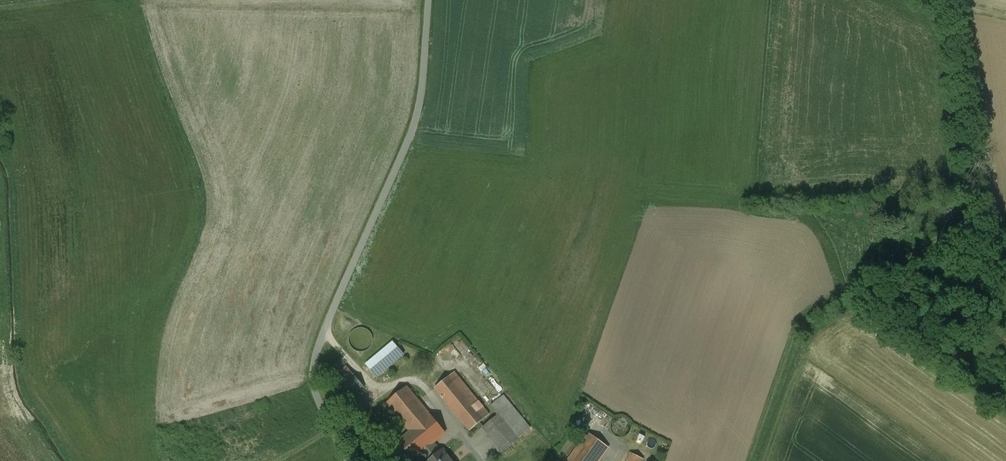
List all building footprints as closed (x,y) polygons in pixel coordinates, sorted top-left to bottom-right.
[(372,344),(372,340),(371,335),(369,331),(365,329),(360,328),(356,329),(352,332),(349,336),(349,340),(350,345),(352,349),(356,351),(361,352),(365,351),(369,348),(372,344)] [(393,342),(366,365),(376,377),(403,355),(393,342)] [(489,415),(454,372),(434,388),(443,398),(470,431),(489,415)] [(386,403),(410,432),(388,449),(398,460),(411,460),(421,453),(445,433),(430,415),(429,415),(406,387),(386,403)] [(510,404),(502,396),(490,406),(497,415),(482,428),(502,451),(529,428),(510,404)] [(630,431),(631,427),(630,423),(628,420),(624,418),(620,417),(617,418),(613,420),(611,424),(610,428),(611,431),(614,435),(617,437),(621,438),(625,437),(628,434),(630,431)] [(433,443),(445,433),(421,453),(428,460),(450,460),(448,458),(448,457),(443,450),(440,452),(433,443)] [(567,460),(598,460),(608,448),(588,433),(567,460)]
